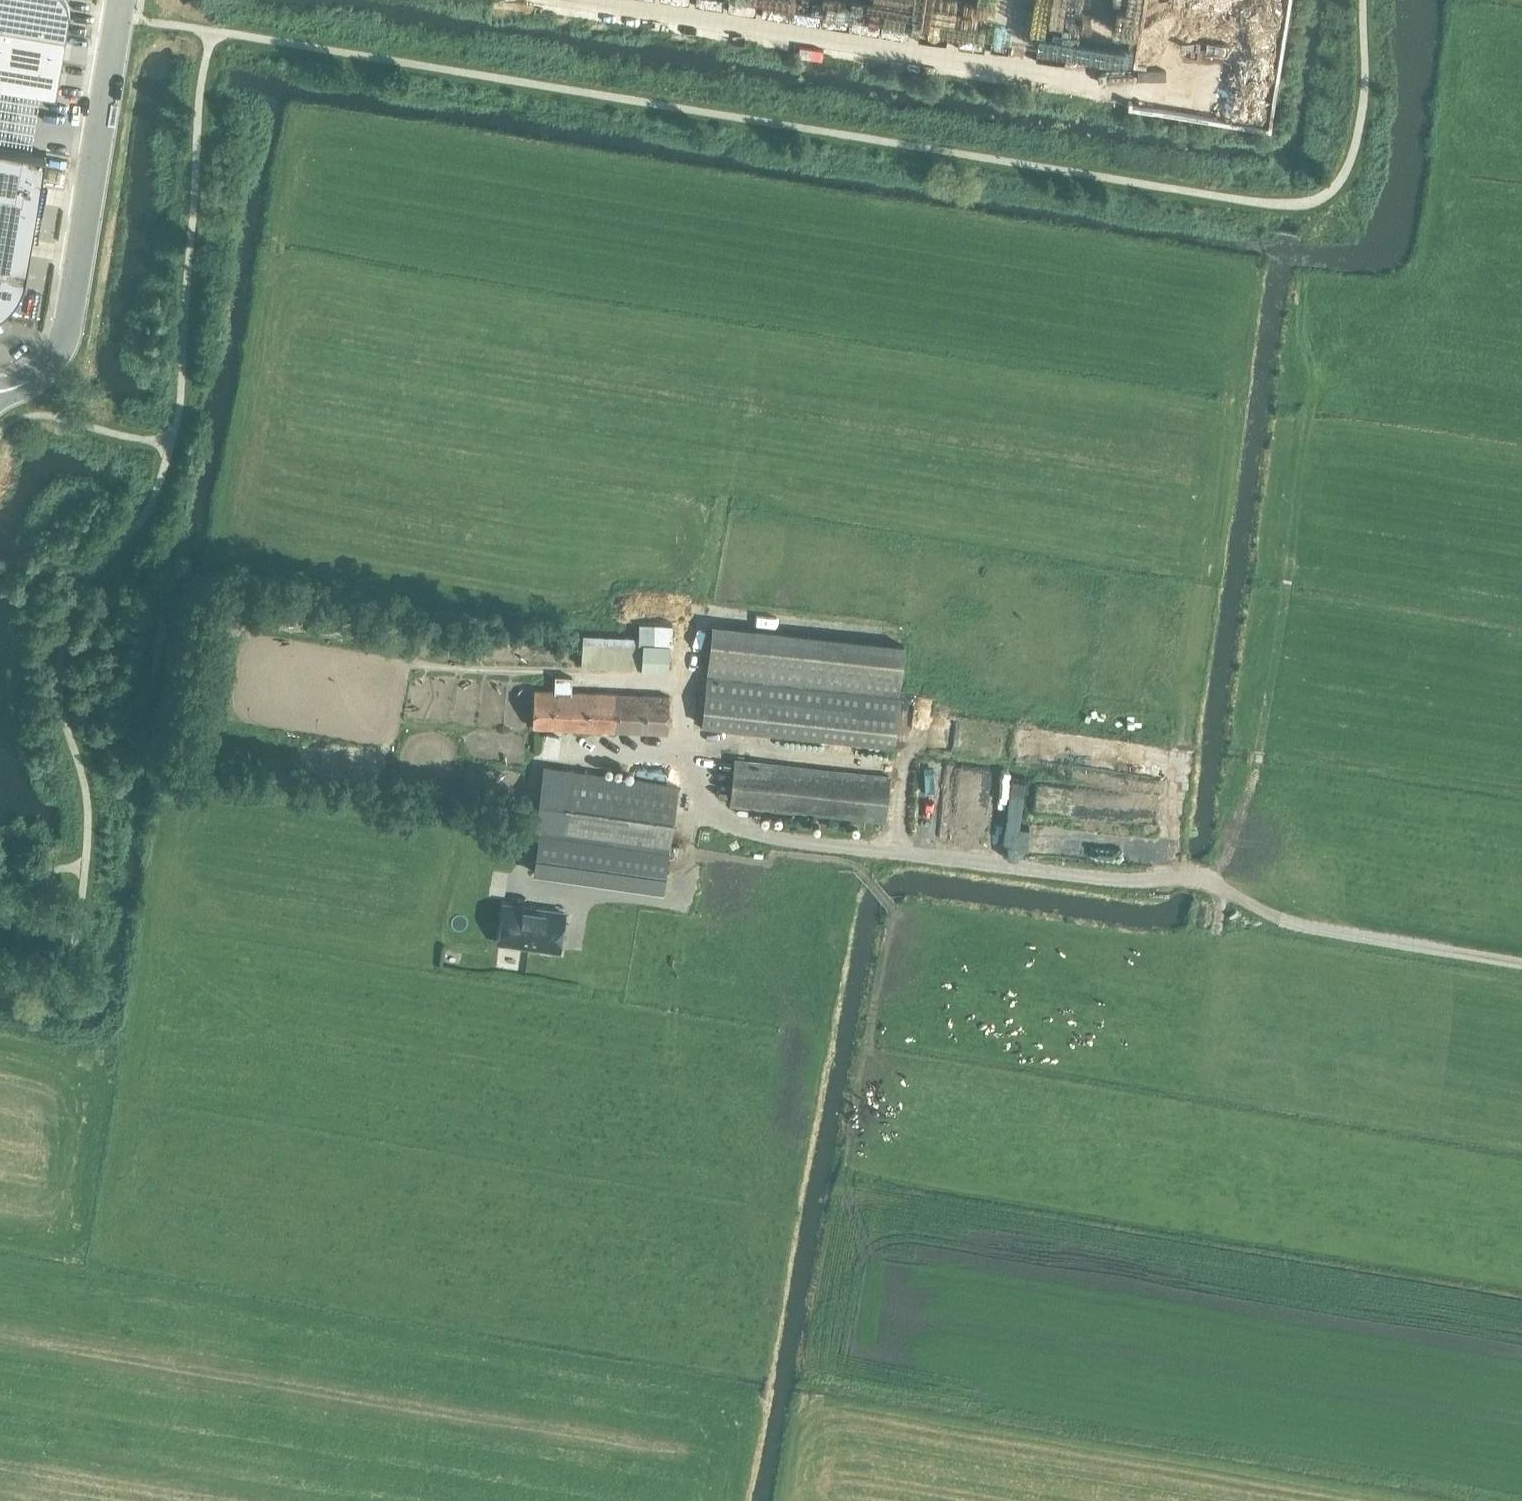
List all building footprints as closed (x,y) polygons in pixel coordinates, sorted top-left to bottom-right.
[(67,34),(71,11),(68,1),(68,0),(0,0),(0,23),(67,34)] [(0,23),(0,55),(62,65),(67,34),(0,23)] [(57,93),(62,65),(0,55),(0,83),(57,93)] [(5,308),(15,297),(23,285),(27,271),(29,256),(46,153),(32,150),(32,151),(0,146),(0,311),(5,308)] [(583,635),(582,665),(668,669),(669,643),(671,643),(672,625),(640,623),(639,638),(583,635)] [(701,724),(892,743),(902,644),(711,624),(701,724)] [(535,690),(533,728),(666,733),(669,695),(571,691),(572,677),(555,676),(554,691),(535,690)] [(889,775),(773,763),(734,759),(730,804),(884,820),(889,775)] [(677,785),(570,771),(547,768),(533,872),(661,890),(677,785)] [(505,947),(516,948),(517,945),(540,948),(540,951),(551,953),(552,950),(558,951),(564,913),(504,905),(499,943),(504,943),(505,947)]
